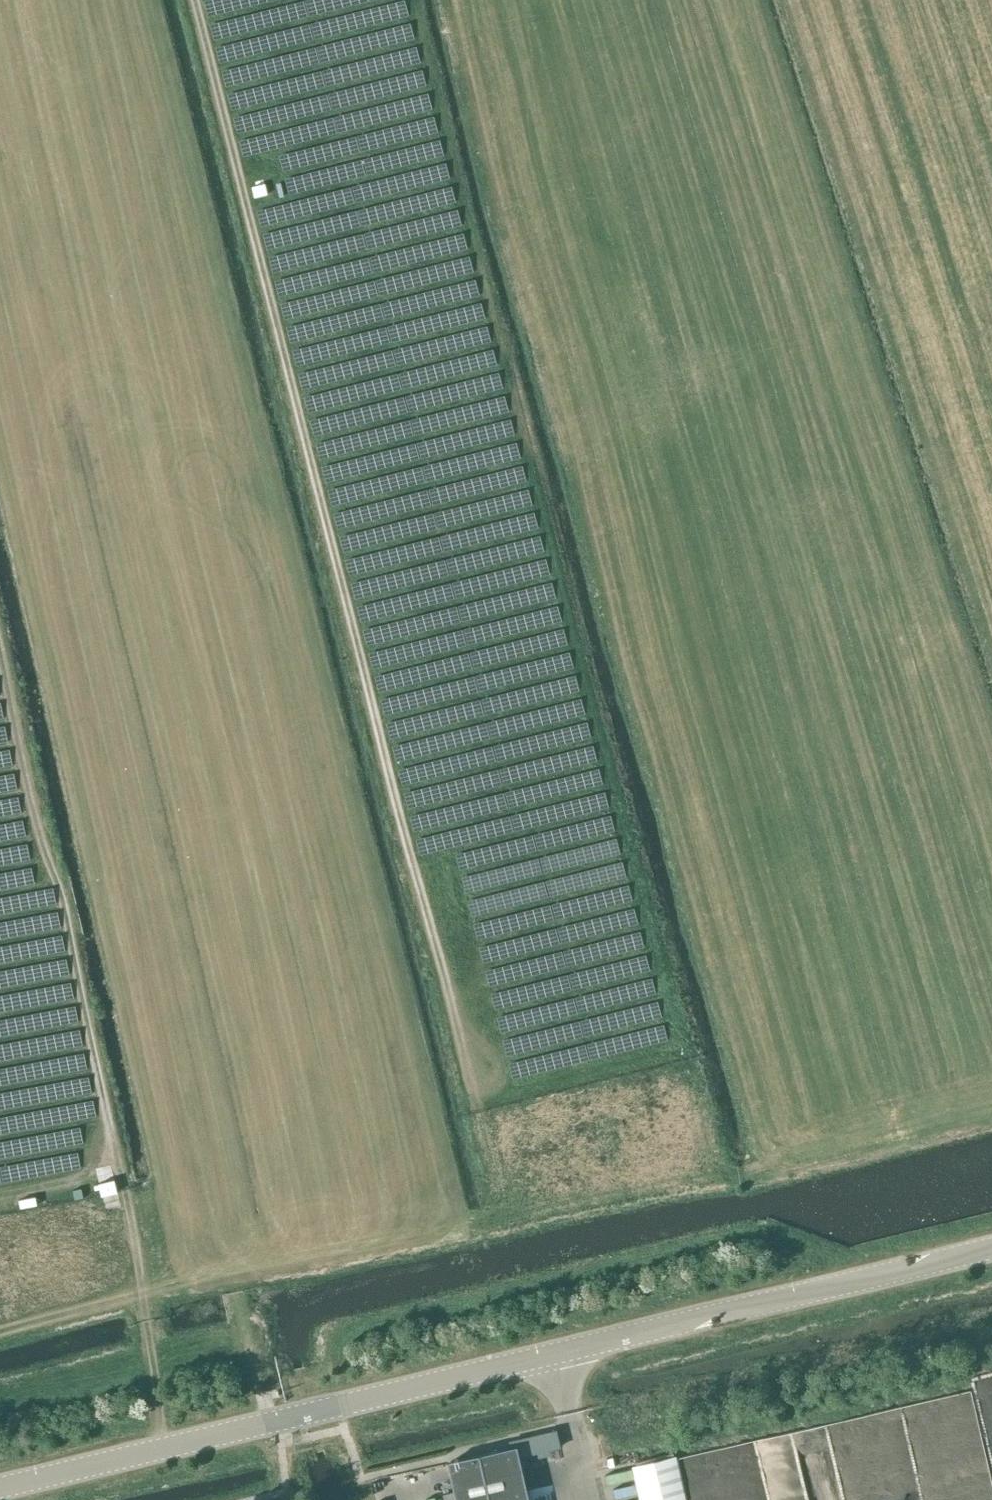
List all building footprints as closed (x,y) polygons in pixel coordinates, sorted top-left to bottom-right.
[(557,1430),(509,1441),(510,1447),(513,1458),(561,1446),(559,1436),(557,1430)] [(449,1461),(458,1499),(522,1499),(513,1458),(510,1447),(449,1461)]
